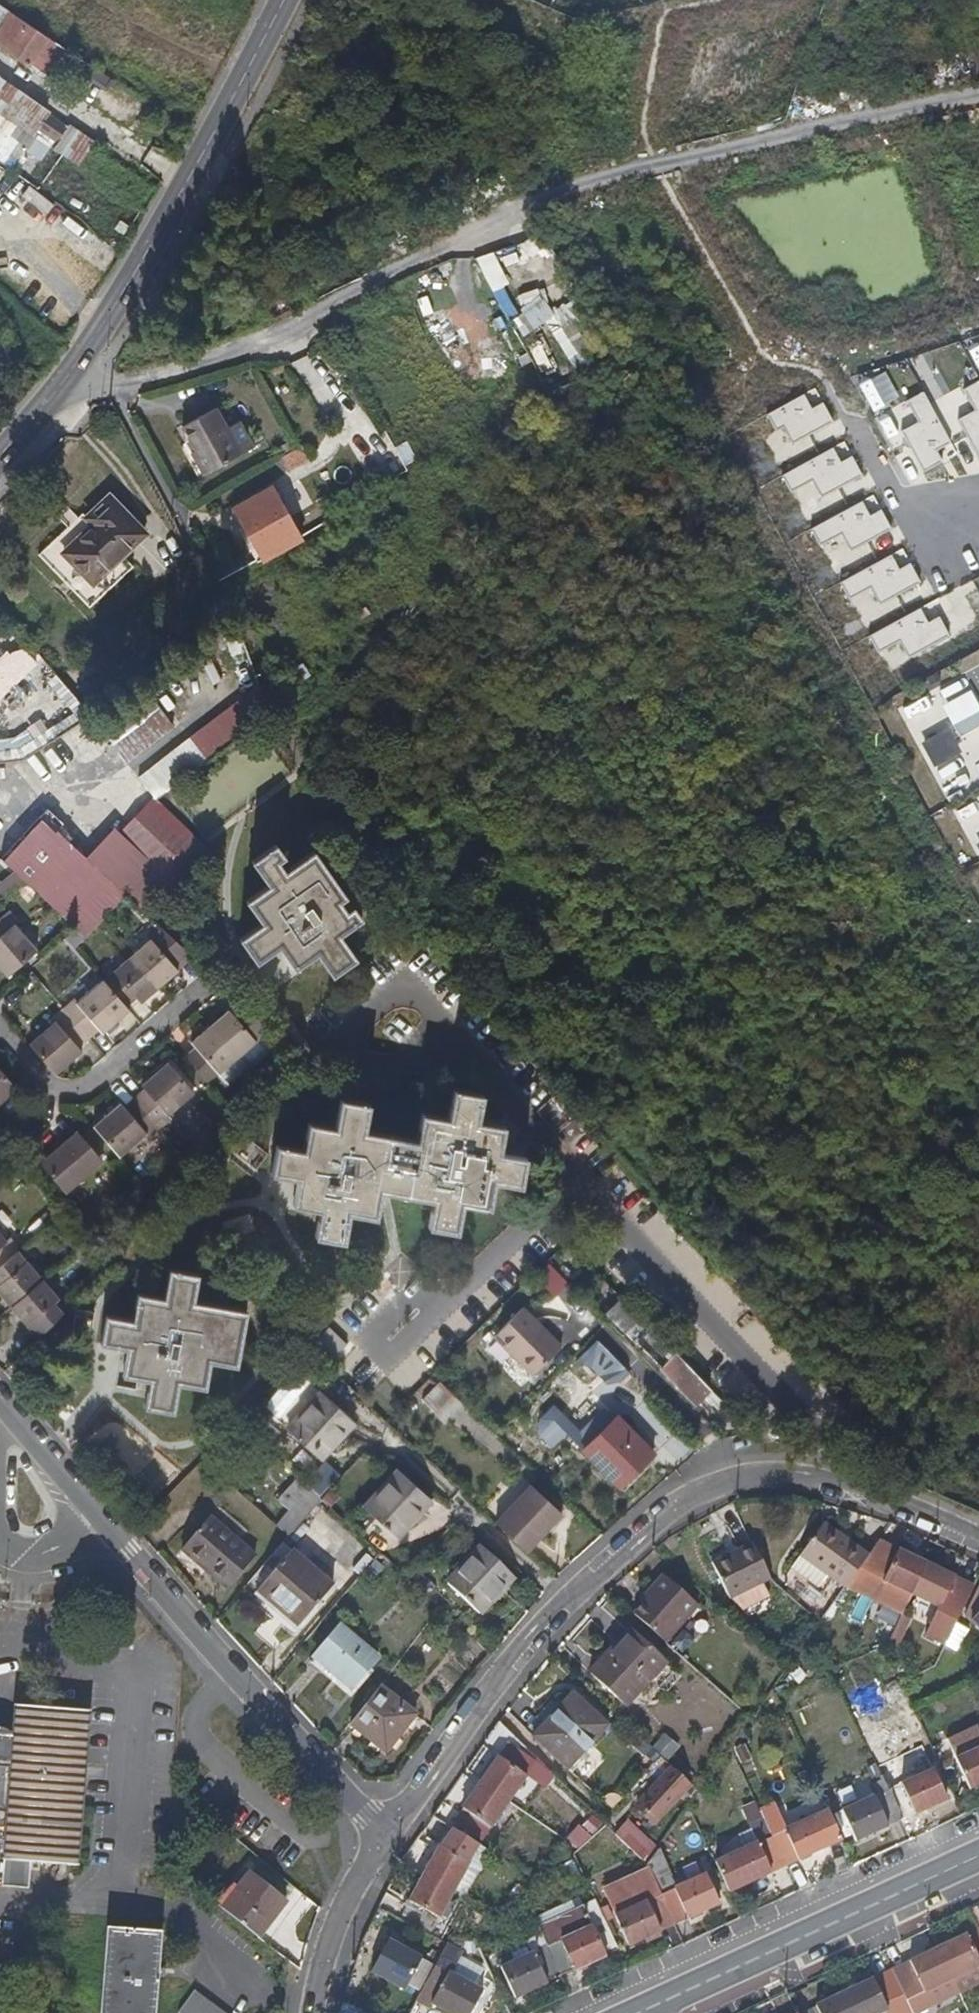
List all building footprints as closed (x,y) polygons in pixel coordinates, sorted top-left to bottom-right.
[(47,35),(31,24),(11,11),(0,26),(0,43),(28,62),(47,35)] [(475,257),(491,293),(507,286),(491,250),(475,257)] [(523,314),(513,318),(520,334),(553,319),(538,286),(515,296),(523,314)] [(875,433),(902,421),(882,381),(856,394),(875,433)] [(923,392),(906,400),(918,423),(903,430),(914,453),(945,438),(923,392)] [(187,451),(199,474),(250,444),(238,422),(223,430),(211,407),(179,426),(192,448),(187,451)] [(892,460),(905,455),(893,428),(880,433),(892,460)] [(398,461),(386,437),(373,443),(375,449),(371,451),(381,471),(398,461)] [(298,447),(280,457),(287,470),(305,459),(298,447)] [(194,476),(199,474),(187,451),(181,455),(194,476)] [(305,459),(287,470),(292,480),(311,469),(305,459)] [(260,556),(300,533),(275,488),(236,511),(260,556)] [(109,495),(82,519),(88,526),(61,553),(93,586),(124,555),(146,533),(109,495)] [(77,515),(37,553),(88,607),(133,563),(124,555),(93,586),(61,553),(88,526),(82,519),(77,515)] [(968,537),(978,567),(978,534),(968,537)] [(942,702),(955,735),(978,726),(978,707),(972,690),(942,702)] [(125,762),(172,727),(150,697),(102,731),(125,762)] [(225,708),(136,777),(151,796),(240,728),(225,708)] [(947,726),(919,741),(932,767),(960,752),(947,726)] [(959,802),(978,856),(978,795),(959,802)] [(36,817),(0,858),(23,879),(71,925),(83,936),(123,890),(55,829),(52,831),(36,817)] [(941,840),(953,862),(975,849),(963,827),(941,840)] [(277,848),(255,865),(270,886),(270,888),(250,901),(267,925),(245,939),(261,962),(283,947),(285,950),(263,965),(277,986),(319,955),(336,978),(360,960),(344,937),(366,922),(355,907),(349,910),(346,905),(351,901),(316,855),(290,874),(283,865),(287,861),(277,848)] [(9,902),(0,911),(0,964),(6,971),(38,944),(15,918),(20,914),(9,902)] [(187,947),(162,924),(131,951),(158,982),(179,964),(175,958),(187,947)] [(131,951),(103,976),(126,1001),(136,992),(141,997),(158,982),(131,951)] [(73,995),(62,1005),(87,1034),(100,1023),(104,1028),(130,1006),(126,1001),(103,976),(77,999),(73,995)] [(229,1003),(209,1019),(238,1051),(272,1022),(245,998),(234,1008),(229,1003)] [(55,1018),(29,1040),(54,1070),(82,1046),(78,1042),(87,1034),(62,1005),(52,1013),(55,1018)] [(196,1041),(185,1052),(209,1077),(238,1051),(209,1019),(190,1035),(196,1041)] [(146,1084),(134,1094),(160,1124),(171,1115),(167,1109),(193,1086),(167,1057),(141,1080),(146,1084)] [(14,1085),(0,1068),(0,1097),(14,1085)] [(284,1204),(294,1206),(298,1179),(302,1179),(298,1206),(325,1211),(321,1238),(348,1242),(352,1214),(382,1220),(386,1194),(437,1202),(432,1227),(460,1231),(464,1205),(491,1209),(495,1183),(525,1188),(535,1132),(512,1129),(507,1155),(500,1154),(505,1128),(480,1124),(485,1096),(456,1092),(451,1120),(424,1117),(420,1142),(367,1134),(370,1107),(343,1104),(338,1130),(311,1126),(306,1153),(280,1149),(272,1202),(284,1204)] [(120,1098),(92,1123),(118,1154),(145,1129),(150,1134),(160,1124),(134,1094),(123,1103),(120,1098)] [(58,1135),(34,1156),(63,1191),(103,1156),(77,1126),(62,1139),(58,1135)] [(15,1247),(18,1244),(10,1233),(5,1237),(0,1230),(0,1260),(15,1247)] [(0,1260),(0,1294),(8,1304),(40,1277),(15,1247),(0,1260)] [(553,1298),(568,1283),(547,1262),(532,1277),(553,1298)] [(141,1294),(137,1318),(110,1314),(106,1344),(126,1347),(133,1348),(127,1375),(153,1379),(148,1406),(177,1410),(182,1383),(209,1387),(215,1362),(241,1366),(251,1311),(196,1302),(202,1273),(173,1268),(168,1299),(141,1294)] [(40,1277),(8,1304),(37,1338),(61,1313),(51,1300),(56,1295),(40,1277)] [(56,1295),(51,1300),(61,1313),(68,1305),(57,1293),(56,1295)] [(698,1401),(709,1390),(673,1352),(619,1297),(606,1309),(698,1401)] [(566,1349),(525,1310),(498,1340),(538,1378),(566,1349)] [(611,1384),(626,1368),(597,1340),(581,1355),(611,1384)] [(673,1352),(709,1390),(711,1387),(675,1351),(673,1352)] [(322,1390),(299,1415),(329,1445),(353,1420),(322,1390)] [(551,1443),(571,1431),(556,1406),(536,1419),(551,1443)] [(329,1445),(299,1415),(288,1426),(319,1456),(329,1445)] [(652,1453),(611,1416),(579,1451),(620,1488),(652,1453)] [(430,1499),(399,1469),(366,1504),(397,1534),(430,1499)] [(319,1494),(299,1474),(285,1488),(295,1498),(278,1519),(289,1529),(319,1494)] [(531,1488),(495,1526),(526,1555),(562,1517),(531,1488)] [(234,1505),(219,1493),(208,1506),(222,1519),(224,1517),(242,1532),(250,1523),(232,1508),(234,1505)] [(292,1532),(323,1497),(319,1494),(289,1529),(292,1532)] [(255,1552),(210,1515),(184,1546),(229,1584),(255,1552)] [(826,1573),(843,1586),(867,1553),(824,1522),(800,1554),(826,1573)] [(909,1592),(924,1562),(898,1549),(895,1550),(883,1543),(869,1572),(882,1577),(882,1579),(909,1592)] [(735,1553),(743,1592),(769,1579),(753,1544),(735,1553)] [(334,1583),(293,1546),(251,1596),(293,1632),(334,1583)] [(514,1575),(483,1547),(451,1582),(480,1610),(514,1575)] [(730,1598),(743,1592),(735,1553),(712,1564),(730,1598)] [(814,1589),(826,1573),(800,1554),(789,1570),(814,1589)] [(924,1562),(909,1592),(936,1606),(922,1634),(940,1643),(969,1585),(945,1573),(924,1562)] [(634,1616),(666,1643),(698,1607),(663,1576),(647,1594),(650,1597),(634,1616)] [(968,1618),(978,1628),(978,1607),(968,1618)] [(899,1615),(886,1645),(897,1650),(911,1620),(899,1615)] [(347,1694),(379,1658),(342,1625),(311,1662),(347,1694)] [(945,1646),(956,1651),(964,1629),(953,1625),(945,1646)] [(626,1628),(586,1673),(622,1705),(661,1658),(626,1628)] [(385,1683),(354,1720),(390,1750),(421,1713),(385,1683)] [(530,1736),(567,1771),(608,1725),(572,1693),(548,1721),(546,1719),(530,1736)] [(6,1809),(0,1882),(0,1889),(26,1892),(29,1865),(78,1868),(90,1715),(13,1709),(12,1734),(0,1733),(0,1808),(6,1809)] [(515,1752),(520,1745),(498,1723),(484,1740),(499,1752),(497,1756),(523,1776),(531,1765),(515,1752)] [(662,1734),(651,1749),(667,1761),(678,1746),(662,1734)] [(978,1782),(978,1748),(955,1758),(968,1787),(978,1782)] [(929,1771),(938,1766),(930,1750),(891,1769),(899,1784),(929,1771)] [(478,1780),(505,1801),(523,1776),(497,1756),(478,1780)] [(875,1769),(878,1775),(889,1769),(884,1760),(873,1764),(875,1769)] [(650,1821),(686,1780),(669,1765),(633,1806),(650,1821)] [(869,1779),(878,1775),(875,1769),(865,1772),(869,1779)] [(878,1775),(898,1817),(911,1811),(912,1812),(942,1799),(929,1771),(899,1784),(891,1769),(889,1769),(878,1775)] [(884,1823),(898,1817),(878,1775),(869,1779),(864,1781),(872,1797),(841,1810),(851,1833),(854,1839),(883,1825),(884,1823)] [(488,1825),(505,1801),(478,1780),(460,1804),(486,1824),(488,1825)] [(428,1812),(445,1825),(452,1816),(455,1811),(438,1799),(428,1812)] [(455,1811),(452,1816),(478,1835),(486,1824),(460,1804),(455,1811)] [(760,1817),(780,1862),(794,1855),(796,1856),(825,1843),(812,1814),(781,1828),(774,1810),(760,1817)] [(846,1835),(851,1833),(841,1810),(835,1812),(846,1835)] [(736,1883),(780,1862),(760,1817),(746,1823),(754,1840),(723,1855),(736,1883)] [(612,1833),(633,1853),(645,1841),(624,1820),(612,1833)] [(435,1846),(458,1859),(465,1846),(443,1833),(436,1846),(435,1846)] [(646,1869),(669,1922),(714,1902),(701,1874),(675,1886),(656,1845),(643,1862),(646,1869)] [(421,1872),(450,1889),(465,1863),(458,1859),(435,1846),(421,1872)] [(624,1943),(669,1922),(646,1869),(599,1890),(624,1943)] [(248,1871),(220,1907),(258,1936),(285,1899),(248,1871)] [(437,1913),(450,1889),(421,1872),(407,1897),(409,1898),(437,1913)] [(376,1907),(397,1918),(401,1912),(406,1903),(385,1891),(376,1907)] [(406,1903),(401,1912),(429,1927),(437,1913),(409,1898),(406,1903)] [(557,1973),(612,1948),(590,1900),(535,1926),(544,1947),(557,1973)] [(106,1930),(101,2012),(157,2012),(161,1934),(106,1930)] [(938,1948),(953,1979),(978,1966),(978,1931),(966,1937),(965,1936),(938,1948)] [(403,1987),(406,1982),(417,1963),(419,1958),(388,1940),(372,1970),(403,1987)] [(456,1951),(445,1945),(438,1957),(430,1970),(442,1977),(445,1972),(456,1951)] [(512,1994),(557,1973),(544,1947),(499,1966),(512,1994)] [(892,1972),(910,2010),(911,2012),(914,2012),(930,2006),(923,1993),(953,1979),(938,1948),(910,1961),(910,1964),(892,1972)] [(406,1982),(420,1990),(430,1970),(438,1957),(428,1952),(421,1965),(417,1963),(406,1982)] [(420,1990),(413,2001),(425,2007),(428,2002),(442,1977),(430,1970),(420,1990)] [(428,2002),(447,2012),(465,2012),(478,1991),(445,1972),(442,1977),(428,2002)] [(845,1991),(855,2012),(880,2012),(888,2009),(889,2012),(903,2012),(910,2010),(892,1972),(889,1973),(886,1972),(845,1991)] [(930,2006),(959,1992),(953,1979),(923,1993),(930,2006)] [(845,1991),(818,2003),(803,2012),(855,2012),(845,1991)] [(181,2012),(220,2012),(194,1994),(181,2012)] [(347,2012),(367,2012),(368,2011),(342,2002),(340,2009),(347,2012)]
